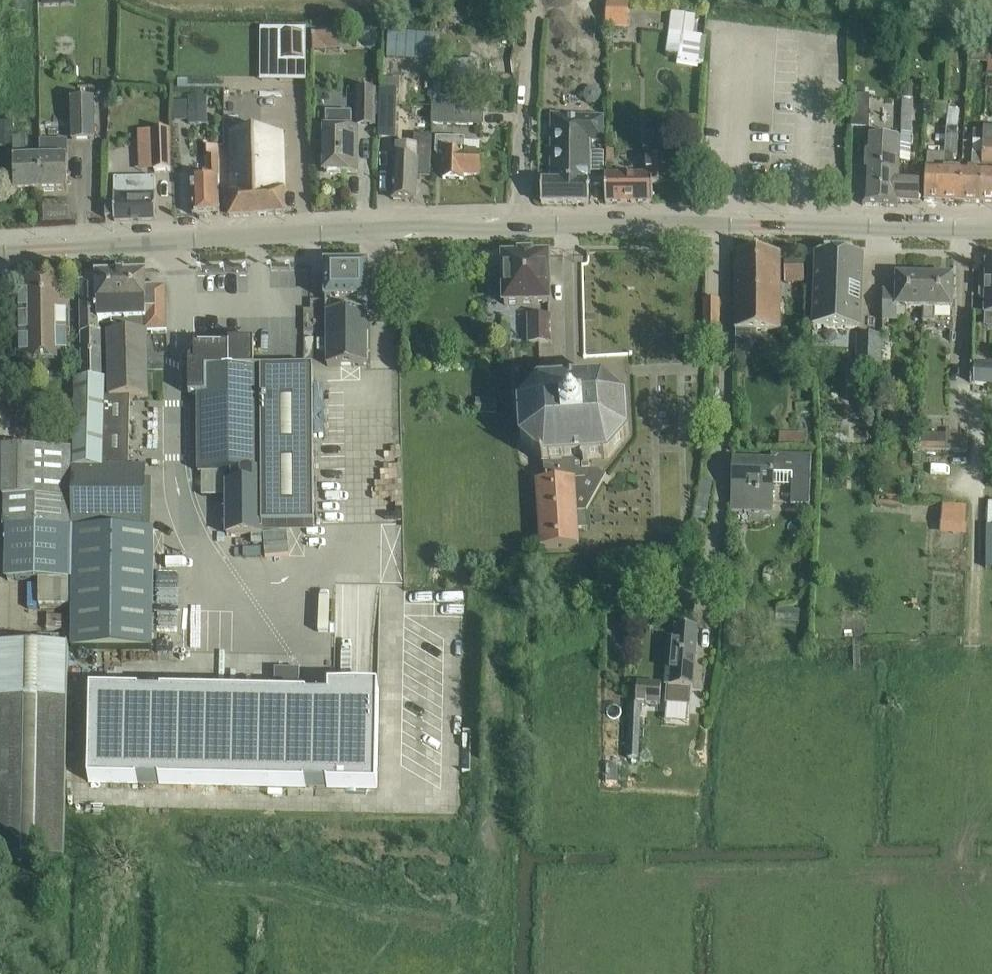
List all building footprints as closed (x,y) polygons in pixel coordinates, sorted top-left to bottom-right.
[(3,10),(24,12),(25,0),(3,0),(3,10)] [(630,2),(608,0),(607,25),(628,27),(630,2)] [(696,34),(697,13),(672,12),(671,50),(685,51),(685,61),(705,62),(706,35),(696,34)] [(273,50),(277,37),(252,27),(247,40),(273,50)] [(312,49),(342,49),(343,32),(313,32),(312,49)] [(404,48),(427,48),(428,37),(404,36),(404,48)] [(285,64),(304,64),(304,37),(284,38),(285,64)] [(395,141),(396,102),(397,92),(398,92),(398,80),(382,79),(382,90),(379,90),(377,140),(395,141)] [(904,84),(903,98),(912,98),(913,84),(904,84)] [(372,126),(373,92),(357,92),(356,126),(372,126)] [(190,97),(190,114),(207,114),(207,97),(190,97)] [(853,97),(852,128),(869,128),(869,97),(853,97)] [(94,139),(93,99),(71,99),(72,139),(94,139)] [(173,120),(186,120),(186,101),(173,101),(173,120)] [(923,105),(916,105),(903,104),(901,135),(903,135),(902,156),(921,157),(923,122),(932,123),(932,115),(923,114),(923,105)] [(484,109),(464,108),(433,107),(432,123),(483,125),(484,109)] [(325,113),(325,152),(324,172),(356,172),(357,130),(351,129),(351,113),(325,113)] [(601,117),(589,116),(552,116),(551,183),(542,183),(542,204),(588,204),(588,184),(589,140),(600,141),(601,117)] [(0,123),(0,146),(13,145),(13,138),(13,123),(0,123)] [(981,202),(991,203),(991,130),(984,129),(984,130),(984,140),(974,140),(973,157),(983,157),(981,202)] [(974,130),(974,140),(984,140),(984,130),(974,130)] [(169,131),(154,131),(154,145),(154,171),(169,171),(169,145),(169,131)] [(228,196),(228,197),(229,217),(285,214),(280,133),(231,135),(233,195),(228,196)] [(416,136),(415,147),(396,146),(395,158),(391,158),(390,174),(394,174),(393,199),(415,200),(416,183),(420,184),(420,178),(430,178),(431,137),(416,136)] [(66,137),(40,137),(40,156),(40,191),(67,190),(67,170),(66,137)] [(883,155),(900,155),(901,139),(866,137),(863,205),(881,206),(883,155)] [(23,138),(13,138),(13,145),(13,171),(14,191),(40,191),(40,156),(24,156),(23,138)] [(481,142),(464,142),(464,139),(436,138),(436,153),(444,153),(443,178),(463,179),(463,175),(479,175),(480,153),(481,142)] [(191,182),(192,195),(192,215),(220,214),(219,194),(217,148),(204,148),(205,181),(191,182)] [(942,200),(944,154),(926,154),(924,200),(942,200)] [(953,155),(944,154),(942,200),(961,201),(963,167),(953,167),(953,155)] [(898,206),(898,202),(918,203),(918,202),(919,202),(920,170),(915,170),(915,161),(907,160),(906,169),(908,169),(907,181),(899,181),(900,155),(883,155),(881,206),(898,206)] [(963,167),(961,201),(981,202),(983,157),(973,157),(972,168),(963,167)] [(128,175),(129,158),(116,158),(115,175),(128,175)] [(605,173),(605,182),(605,202),(652,201),(652,184),(671,184),(671,158),(645,158),(645,173),(605,173)] [(114,202),(104,202),(105,218),(114,217),(114,221),(155,220),(155,218),(155,200),(154,190),(154,178),(113,178),(113,190),(114,202)] [(779,331),(780,253),(780,251),(736,251),(736,331),(779,331)] [(816,273),(813,325),(859,326),(862,275),(863,255),(816,253),(816,273)] [(549,256),(503,257),(504,305),(550,304),(549,256)] [(786,261),(786,275),(803,275),(803,260),(786,261)] [(985,314),(991,314),(991,261),(986,260),(986,277),(980,277),(980,297),(985,297),(985,314)] [(368,264),(325,264),(325,300),(331,300),(331,310),(327,310),(327,366),(367,365),(367,310),(363,310),(363,300),(368,300),(368,264)] [(924,309),(925,276),(897,276),(896,291),(883,291),(883,321),(906,321),(906,308),(923,309),(924,309)] [(924,309),(923,309),(923,322),(934,322),(934,309),(952,309),(953,277),(925,276),(924,309)] [(97,283),(80,284),(80,304),(82,380),(76,380),(74,451),(72,528),(145,528),(146,467),(130,467),(130,397),(148,396),(146,332),(152,332),(152,342),(167,342),(166,308),(165,288),(145,289),(145,277),(97,278),(97,283)] [(69,361),(68,302),(67,282),(18,283),(19,363),(54,363),(54,379),(71,379),(71,361),(69,361)] [(719,300),(703,300),(704,339),(719,339),(719,300)] [(550,316),(549,316),(528,317),(529,343),(551,342),(550,316)] [(104,380),(104,398),(110,398),(108,333),(118,333),(118,327),(113,327),(113,321),(99,322),(100,333),(101,333),(103,380),(104,380)] [(879,335),(861,335),(861,382),(879,382),(879,335)] [(226,483),(226,535),(262,534),(262,525),(314,524),(313,367),(254,367),(254,341),(229,341),(229,345),(194,345),(195,355),(192,355),(189,359),(189,395),(197,395),(198,470),(233,469),(233,483),(226,483)] [(974,363),(974,383),(988,383),(988,363),(974,363)] [(541,548),(558,547),(578,546),(577,530),(588,529),(587,511),(606,476),(596,470),(590,470),(589,459),(608,458),(629,435),(627,400),(603,379),(539,383),(519,407),(521,441),(541,459),(540,460),(542,462),(544,460),(545,461),(546,480),(537,481),(541,548)] [(948,434),(918,434),(918,450),(947,451),(948,434)] [(72,528),(74,451),(3,450),(3,498),(5,498),(4,543),(6,544),(7,580),(27,580),(41,580),(70,581),(71,528),(72,528)] [(773,455),(773,462),(734,461),(732,506),(772,507),(773,475),(792,476),(791,505),(809,505),(811,456),(773,455)] [(943,535),(968,536),(970,505),(945,504),(943,535)] [(70,581),(70,608),(69,650),(150,651),(152,529),(145,528),(72,528),(71,528),(70,581)] [(70,581),(41,580),(41,607),(70,608),(70,581)] [(676,626),(674,652),(668,651),(665,686),(693,688),(697,628),(676,626)] [(68,694),(69,647),(0,646),(0,861),(64,862),(68,694)] [(662,682),(638,681),(637,702),(661,703),(662,682)] [(90,690),(89,781),(137,782),(137,781),(159,782),(159,783),(258,785),(305,786),(305,785),(327,785),(327,786),(377,787),(379,688),(329,687),(329,696),(307,696),(307,695),(161,692),(161,693),(139,692),(139,691),(90,690)] [(640,704),(628,704),(626,746),(628,746),(627,759),(637,760),(640,704)]
